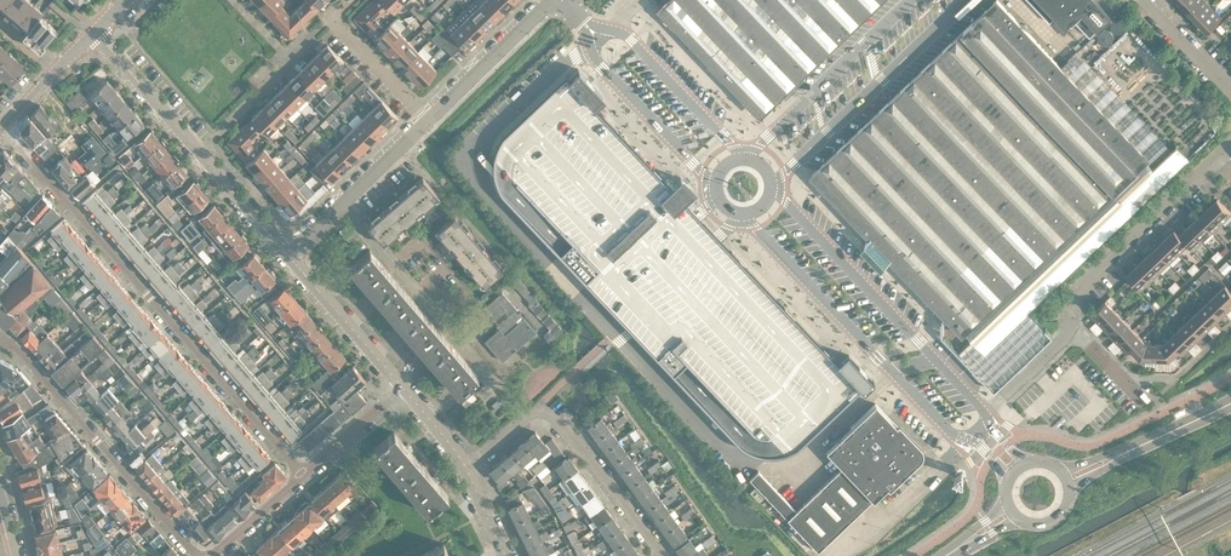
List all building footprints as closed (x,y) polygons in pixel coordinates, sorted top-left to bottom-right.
[(0,10),(5,14),(3,17),(6,20),(23,0),(9,0),(0,10)] [(0,10),(9,0),(0,0),(0,9),(0,10)] [(28,0),(23,0),(6,20),(9,23),(12,20),(17,24),(34,5),(28,0)] [(49,4),(55,9),(59,6),(52,0),(49,4)] [(269,15),(270,14),(269,13),(280,3),(280,4),(284,0),(264,0),(259,5),(269,15)] [(309,14),(317,7),(310,0),(304,0),(290,14),(280,4),(280,3),(269,13),(270,14),(269,15),(273,19),(272,20),(287,36),(302,22),(301,21),(308,13),(309,14)] [(366,28),(374,37),(375,37),(385,27),(375,17),(387,5),(388,4),(383,0),(374,0),(369,5),(368,4),(354,18),(365,29),(366,28)] [(388,4),(387,5),(393,11),(403,1),(402,0),(383,0),(388,4)] [(495,20),(479,4),(475,0),(474,0),(465,9),(485,29),(495,20)] [(504,11),(493,0),(483,0),(479,4),(495,20),(504,11)] [(504,11),(513,2),(511,0),(493,0),(504,11)] [(659,8),(743,97),(749,92),(755,91),(755,92),(756,93),(756,94),(757,95),(758,96),(759,97),(761,98),(762,98),(764,98),(765,98),(767,97),(768,96),(769,95),(770,94),(770,93),(770,92),(771,91),(771,90),(777,90),(782,95),(784,92),(801,76),(872,8),(881,0),(668,0),(659,8)] [(1050,335),(1029,312),(1190,159),(1176,144),(1154,165),(998,0),(996,0),(980,15),(811,175),(869,236),(861,244),(882,266),(890,258),(962,334),(965,331),(972,338),(959,351),(995,388),(1050,335)] [(1050,21),(1056,15),(1065,25),(1070,20),(1072,23),(1075,20),(1090,36),(1098,28),(1111,16),(1096,0),(1030,0),(1050,21)] [(1201,0),(1182,0),(1179,3),(1188,12),(1201,0)] [(1197,22),(1212,7),(1205,0),(1201,0),(1188,12),(1197,22)] [(19,32),(22,34),(39,15),(40,15),(42,12),(34,5),(17,24),(22,28),(19,32)] [(413,5),(410,8),(415,14),(419,10),(413,5)] [(436,12),(443,19),(448,13),(441,6),(436,12)] [(1206,32),(1221,17),(1212,7),(1197,22),(1206,32)] [(69,15),(62,9),(59,12),(66,18),(69,15)] [(465,9),(456,18),(476,39),(485,29),(465,9)] [(425,16),(419,10),(415,14),(421,20),(425,16)] [(47,22),(40,15),(39,15),(22,34),(31,41),(38,32),(47,40),(56,30),(47,22)] [(415,27),(419,23),(414,18),(410,21),(415,27)] [(466,48),(476,39),(456,18),(444,30),(445,31),(450,37),(447,40),(457,49),(462,44),(466,48)] [(422,24),(425,28),(431,23),(427,19),(422,24)] [(389,22),(385,27),(375,37),(374,37),(373,38),(383,48),(399,32),(389,22)] [(425,28),(429,32),(435,27),(431,23),(425,28)] [(1225,29),(1220,24),(1216,27),(1221,32),(1225,29)] [(446,41),(447,40),(450,37),(445,31),(441,35),(446,41)] [(39,49),(47,40),(38,32),(31,41),(31,42),(39,48),(39,49)] [(408,41),(399,32),(383,48),(392,57),(408,41)] [(451,55),(457,49),(447,40),(446,41),(442,45),(451,55)] [(392,57),(401,66),(417,51),(408,41),(392,57)] [(0,44),(0,60),(8,51),(0,44)] [(327,44),(317,53),(333,70),(343,60),(327,44)] [(2,75),(16,58),(8,51),(0,60),(0,74),(2,75)] [(401,66),(410,76),(426,60),(417,51),(401,66)] [(324,79),(333,70),(317,53),(308,62),(324,79)] [(25,65),(16,58),(2,75),(11,83),(25,65)] [(436,70),(426,60),(410,76),(420,86),(436,70)] [(314,88),(324,79),(308,62),(299,72),(314,88)] [(495,149),(493,158),(511,177),(515,181),(523,190),(543,211),(540,214),(537,217),(536,216),(532,213),(528,208),(525,211),(523,213),(522,214),(521,214),(531,225),(563,258),(578,275),(580,274),(578,272),(579,272),(590,260),(599,269),(608,261),(621,248),(629,240),(646,224),(658,213),(676,196),(679,199),(682,202),(683,200),(690,194),(693,191),(685,182),(680,177),(676,180),(670,186),(632,147),(592,104),(602,94),(593,85),(578,70),(578,69),(568,78),(565,76),(545,95),(504,134),(499,141),(495,149)] [(289,81),(305,97),(314,88),(299,72),(289,81)] [(355,73),(346,82),(351,88),(361,78),(355,73)] [(99,104),(116,90),(106,79),(90,93),(99,104)] [(296,106),(305,97),(289,81),(280,90),(296,106)] [(369,86),(363,81),(354,91),(359,96),(366,89),(369,86)] [(346,82),(341,86),(347,92),(351,88),(346,82)] [(65,101),(68,104),(73,110),(86,99),(84,95),(88,91),(84,86),(65,101)] [(376,104),(371,109),(387,125),(389,127),(394,122),(392,120),(397,115),(369,86),(366,89),(373,95),(370,98),(376,104)] [(125,100),(116,90),(99,104),(108,115),(125,100)] [(280,90),(270,99),(286,115),(296,106),(280,90)] [(348,103),(353,98),(350,94),(344,100),(348,103)] [(334,97),(329,102),(332,106),(338,101),(334,97)] [(329,102),(324,98),(319,104),(323,108),(329,102)] [(281,120),(286,115),(270,99),(261,108),(277,124),(280,128),(283,125),(284,123),(281,120)] [(117,125),(134,111),(125,100),(108,115),(117,125)] [(342,109),(348,103),(344,100),(338,105),(342,109)] [(329,102),(323,108),(327,112),(332,106),(329,102)] [(783,111),(775,103),(759,117),(768,126),(783,111)] [(57,124),(40,104),(30,116),(45,133),(49,138),(51,135),(48,132),(57,124)] [(267,134),(277,124),(261,108),(251,118),(252,119),(253,118),(261,128),(267,134)] [(378,134),(387,125),(371,109),(362,118),(378,134)] [(143,122),(134,111),(117,125),(126,136),(143,122)] [(329,122),(335,116),(331,112),(325,118),(329,122)] [(315,115),(310,121),(313,124),(319,119),(315,115)] [(20,131),(44,158),(47,156),(57,147),(49,138),(45,133),(30,116),(20,126),(20,131)] [(98,123),(93,118),(88,122),(92,128),(98,123)] [(228,141),(238,153),(239,152),(247,161),(247,162),(258,152),(248,141),(261,128),(253,118),(252,119),(243,128),(242,127),(228,141)] [(323,127),(329,122),(325,118),(320,124),(323,127)] [(378,134),(362,118),(353,127),(369,143),(378,134)] [(310,121),(304,126),(308,130),(313,124),(310,121)] [(103,130),(98,123),(92,128),(98,134),(103,130)] [(353,127),(343,136),(359,152),(369,143),(353,127)] [(284,131),(289,137),(293,133),(287,128),(284,131)] [(140,156),(144,153),(159,140),(155,135),(156,134),(152,129),(150,130),(150,129),(135,142),(140,148),(136,152),(140,156)] [(310,140),(316,135),(312,131),(307,136),(310,140)] [(289,137),(295,143),(299,139),(293,133),(289,137)] [(103,150),(91,136),(82,144),(87,150),(80,156),(87,164),(103,150)] [(305,146),(310,140),(307,136),(301,142),(305,146)] [(359,152),(343,136),(334,145),(350,162),(359,152)] [(127,143),(123,137),(110,148),(114,153),(127,143)] [(160,141),(159,140),(144,153),(149,158),(145,162),(149,167),(153,163),(168,151),(164,146),(165,145),(161,140),(160,141)] [(292,145),(287,140),(283,143),(288,149),(292,145)] [(334,145),(325,155),(341,171),(350,162),(334,145)] [(258,152),(247,162),(247,161),(246,162),(255,172),(272,158),(263,147),(258,152)] [(295,155),(296,157),(300,154),(295,148),(291,152),(295,155)] [(20,185),(35,198),(41,192),(5,149),(1,149),(0,151),(0,168),(20,185)] [(153,163),(162,174),(177,161),(176,160),(178,159),(173,154),(172,155),(168,151),(153,163)] [(291,152),(284,157),(288,161),(295,155),(291,152)] [(108,153),(102,158),(108,165),(114,160),(108,153)] [(296,157),(302,163),(306,159),(300,154),(296,157)] [(128,155),(122,160),(127,166),(134,161),(128,155)] [(315,164),(319,168),(329,178),(331,180),(341,171),(325,155),(315,164)] [(47,156),(44,158),(52,167),(55,164),(47,156)] [(55,164),(52,167),(68,185),(80,174),(73,166),(69,170),(68,169),(68,165),(71,164),(64,156),(60,159),(58,158),(56,160),(57,162),(55,164)] [(280,168),(272,158),(255,172),(263,182),(280,168)] [(177,161),(162,174),(172,185),(186,172),(186,171),(187,170),(183,165),(182,166),(177,161)] [(313,174),(319,168),(315,164),(309,169),(313,174)] [(135,179),(136,178),(142,173),(136,166),(129,172),(135,179)] [(2,181),(7,186),(5,188),(19,200),(25,194),(30,199),(28,201),(30,204),(35,198),(20,185),(0,168),(0,184),(2,181)] [(263,182),(272,192),(289,177),(280,168),(263,182)] [(323,184),(329,178),(319,168),(313,174),(323,184)] [(85,173),(69,187),(78,197),(94,183),(85,173)] [(118,173),(103,183),(107,188),(122,179),(118,173)] [(146,178),(142,173),(136,178),(140,183),(146,178)] [(272,192),(280,202),(297,187),(289,177),(272,192)] [(410,187),(404,193),(420,211),(439,195),(422,177),(416,182),(414,180),(408,185),(410,187)] [(176,195),(183,203),(200,188),(199,187),(201,186),(196,181),(195,182),(193,180),(176,195)] [(151,183),(145,188),(155,199),(156,199),(161,195),(151,183)] [(110,194),(115,189),(112,185),(106,190),(110,194)] [(297,187),(280,202),(289,213),(306,198),(297,187)] [(90,211),(104,199),(110,194),(106,190),(104,188),(99,193),(95,190),(82,201),(90,211)] [(203,188),(201,189),(200,188),(183,203),(190,211),(207,196),(205,194),(207,193),(203,188)] [(113,198),(119,193),(115,189),(110,194),(113,198)] [(35,212),(40,216),(51,203),(43,193),(24,215),(29,220),(35,212)] [(392,203),(386,208),(402,227),(420,211),(404,193),(398,198),(396,196),(390,201),(392,203)] [(110,194),(104,199),(90,211),(98,221),(112,209),(109,205),(114,200),(113,198),(110,194)] [(167,216),(172,212),(175,210),(168,203),(172,200),(167,194),(156,203),(167,216)] [(1207,207),(1222,222),(1230,213),(1217,198),(1207,207)] [(46,224),(60,213),(51,203),(40,216),(23,236),(16,244),(19,248),(46,224)] [(128,204),(123,209),(126,213),(132,208),(128,204)] [(199,216),(207,225),(221,213),(221,212),(222,210),(218,206),(216,207),(214,204),(199,216)] [(121,207),(115,212),(112,209),(98,221),(106,230),(126,213),(123,209),(121,207)] [(1222,222),(1207,207),(1198,216),(1212,231),(1222,222)] [(126,213),(129,217),(135,212),(132,208),(126,213)] [(383,243),(402,227),(386,208),(379,214),(378,212),(372,217),(374,219),(367,224),(383,243)] [(11,217),(15,221),(20,216),(15,212),(11,217)] [(129,217),(126,213),(106,230),(115,239),(128,228),(125,224),(131,219),(129,217)] [(226,217),(221,213),(207,225),(216,236),(231,223),(230,222),(231,221),(227,216),(226,217)] [(436,230),(452,249),(470,232),(465,226),(467,224),(462,219),(460,220),(454,214),(436,230)] [(1198,216),(1188,225),(1203,240),(1212,231),(1198,216)] [(46,238),(52,244),(72,227),(63,217),(50,229),(52,232),(46,238)] [(178,228),(183,224),(177,217),(172,221),(178,228)] [(200,231),(192,222),(183,231),(190,240),(200,231)] [(139,228),(142,232),(148,227),(145,223),(139,228)] [(216,236),(225,247),(240,234),(236,229),(237,228),(233,223),(231,224),(231,223),(216,236)] [(1188,244),(1188,245),(1193,250),(1203,240),(1188,225),(1179,234),(1188,244)] [(123,249),(136,237),(142,232),(139,228),(137,226),(131,231),(128,228),(115,239),(123,249)] [(57,250),(63,244),(66,248),(80,236),(72,227),(52,244),(57,250)] [(148,227),(142,232),(146,236),(151,231),(148,227)] [(16,244),(23,236),(13,228),(7,234),(16,244)] [(1179,253),(1188,245),(1188,244),(1179,234),(1174,229),(1164,238),(1179,253)] [(142,232),(136,237),(123,249),(131,258),(145,247),(141,243),(147,238),(146,236),(142,232)] [(478,237),(476,239),(470,232),(452,249),(467,267),(486,250),(481,244),(483,242),(478,237)] [(0,243),(0,248),(7,254),(16,244),(7,234),(0,243)] [(240,234),(225,247),(233,255),(247,243),(245,240),(246,239),(242,234),(241,235),(240,234)] [(63,257),(68,263),(88,246),(80,236),(66,248),(70,252),(63,257)] [(1169,262),(1179,253),(1164,238),(1155,247),(1169,262)] [(167,244),(164,240),(155,247),(159,251),(167,244)] [(172,246),(169,242),(167,244),(159,251),(162,255),(172,246)] [(197,252),(202,248),(197,242),(192,246),(197,252)] [(13,277),(16,280),(34,265),(19,248),(16,244),(7,254),(0,262),(0,289),(13,277)] [(153,245),(147,250),(145,247),(131,258),(139,268),(159,251),(155,247),(153,245)] [(174,245),(167,251),(172,256),(179,250),(174,245)] [(74,269),(80,264),(83,267),(97,256),(88,246),(68,263),(74,269)] [(1155,247),(1145,256),(1160,271),(1169,262),(1155,247)] [(819,310),(824,305),(768,248),(758,258),(767,267),(758,276),(818,335),(823,330),(819,326),(827,318),(819,310)] [(31,249),(27,252),(33,259),(37,256),(31,249)] [(366,285),(376,298),(396,281),(369,249),(349,266),(360,279),(359,282),(363,287),(366,285)] [(1214,253),(1220,258),(1223,255),(1218,249),(1214,253)] [(491,257),(486,250),(467,267),(483,285),(502,269),(496,262),(498,261),(494,255),(491,257)] [(162,255),(159,251),(139,268),(147,277),(161,265),(157,261),(163,256),(162,255)] [(654,325),(653,326),(654,327),(669,344),(676,351),(663,364),(682,384),(712,416),(726,430),(740,445),(743,447),(747,449),(752,451),(761,454),(770,455),(780,454),(789,451),(798,446),(834,411),(860,387),(863,390),(873,380),(873,379),(872,379),(858,364),(849,354),(844,359),(839,364),(829,353),(803,326),(771,293),(748,268),(732,251),(691,290),(666,313),(654,325)] [(233,293),(234,292),(241,286),(246,281),(251,277),(264,266),(253,253),(240,265),(246,272),(237,280),(235,277),(226,285),(233,293)] [(1216,261),(1220,258),(1214,253),(1211,256),(1216,261)] [(37,256),(33,259),(39,267),(43,264),(37,256)] [(79,276),(85,282),(105,265),(97,256),(83,267),(86,271),(79,276)] [(1145,256),(1136,265),(1150,280),(1160,271),(1145,256)] [(221,265),(213,257),(209,261),(216,270),(221,265)] [(1230,267),(1230,266),(1226,260),(1218,268),(1224,274),(1230,267)] [(177,261),(172,266),(175,270),(181,265),(177,261)] [(1199,268),(1194,262),(1190,265),(1195,271),(1199,268)] [(169,263),(163,268),(161,265),(147,277),(155,287),(175,270),(172,266),(169,263)] [(34,265),(16,280),(0,293),(0,319),(3,322),(3,323),(7,321),(16,332),(32,319),(27,313),(37,304),(35,302),(48,291),(55,301),(60,296),(53,288),(34,265)] [(113,275),(105,265),(85,282),(90,288),(96,283),(99,287),(113,275)] [(178,274),(184,269),(181,265),(175,270),(178,274)] [(1141,290),(1150,280),(1136,265),(1126,275),(1141,290)] [(1192,274),(1195,271),(1190,265),(1187,269),(1192,274)] [(273,288),(269,283),(275,279),(273,277),(275,275),(271,270),(269,272),(264,266),(251,277),(246,281),(241,286),(234,292),(240,299),(252,289),(257,294),(261,291),(264,296),(273,288)] [(1205,281),(1214,272),(1209,266),(1199,275),(1205,281)] [(47,268),(43,271),(50,279),(53,275),(47,268)] [(178,274),(175,270),(155,287),(164,296),(177,284),(174,280),(180,275),(178,274)] [(230,275),(225,270),(218,276),(223,281),(230,275)] [(514,273),(509,277),(510,278),(525,296),(528,301),(528,304),(532,309),(539,303),(530,292),(514,273)] [(53,275),(50,279),(56,286),(60,283),(53,275)] [(121,284),(113,275),(99,287),(103,290),(97,296),(101,301),(121,284)] [(204,279),(200,275),(190,284),(193,288),(199,283),(204,279)] [(1132,287),(1126,280),(1122,284),(1128,291),(1132,287)] [(1180,286),(1175,280),(1171,283),(1177,289),(1180,286)] [(423,312),(396,281),(376,298),(387,310),(385,313),(390,318),(392,316),(403,329),(423,312)] [(181,287),(178,283),(177,284),(164,296),(172,306),(193,288),(190,284),(187,282),(181,287)] [(202,287),(199,283),(193,288),(196,292),(202,287)] [(1173,292),(1177,289),(1171,283),(1168,287),(1173,292)] [(113,302),(116,306),(130,294),(121,284),(101,301),(107,307),(113,302)] [(1225,284),(1215,294),(1230,310),(1230,291),(1225,284)] [(270,299),(280,311),(295,298),(285,286),(270,299)] [(59,290),(66,297),(69,294),(63,287),(59,290)] [(172,306),(181,316),(196,303),(192,299),(198,294),(196,292),(193,288),(172,306)] [(502,292),(484,306),(494,317),(499,323),(496,325),(499,328),(485,340),(488,344),(502,360),(510,353),(513,350),(519,345),(523,342),(536,331),(523,316),(519,311),(516,308),(502,292)] [(211,297),(207,293),(202,298),(205,302),(211,297)] [(72,305),(76,302),(69,294),(66,297),(72,305)] [(119,309),(113,315),(118,321),(138,303),(130,294),(116,306),(119,309)] [(1206,303),(1220,318),(1226,312),(1230,318),(1230,310),(1215,294),(1206,303)] [(58,308),(65,303),(60,296),(55,301),(53,302),(58,308)] [(196,303),(181,316),(190,326),(204,313),(201,309),(206,304),(205,302),(202,298),(196,303)] [(305,310),(295,298),(280,311),(290,322),(305,310)] [(1155,298),(1152,302),(1157,307),(1161,304),(1155,298)] [(1090,326),(1093,330),(1115,310),(1105,300),(1090,314),(1096,320),(1090,326)] [(129,321),(132,325),(146,313),(138,303),(118,321),(123,326),(129,321)] [(252,311),(264,325),(270,320),(263,313),(267,310),(261,303),(252,311)] [(1220,318),(1206,303),(1196,312),(1217,333),(1220,329),(1215,323),(1220,318)] [(80,307),(76,310),(83,317),(86,314),(80,307)] [(215,314),(219,318),(224,313),(221,309),(215,314)] [(315,321),(305,310),(290,322),(300,334),(315,321)] [(1097,334),(1103,328),(1108,334),(1124,319),(1115,310),(1093,330),(1097,334)] [(81,322),(71,311),(64,317),(73,328),(81,322)] [(190,326),(198,336),(219,318),(215,314),(214,312),(208,317),(204,313),(190,326)] [(450,343),(430,319),(423,312),(403,329),(414,342),(412,344),(416,349),(419,348),(430,360),(450,343)] [(1196,312),(1187,321),(1201,336),(1207,330),(1213,337),(1217,333),(1196,312)] [(134,330),(128,335),(133,341),(154,323),(146,313),(132,325),(131,326),(134,330)] [(224,313),(219,318),(222,322),(228,317),(224,313)] [(83,317),(89,324),(93,321),(86,314),(83,317)] [(219,318),(198,336),(207,346),(220,334),(222,333),(218,329),(224,324),(222,322),(219,318)] [(1133,329),(1124,319),(1108,334),(1114,339),(1108,345),(1111,349),(1133,329)] [(264,325),(270,332),(276,327),(270,320),(264,325)] [(325,332),(317,323),(315,321),(300,334),(310,345),(325,332)] [(1201,336),(1187,321),(1177,330),(1198,351),(1201,348),(1196,341),(1201,336)] [(141,350),(147,345),(163,332),(154,323),(133,341),(138,346),(141,350)] [(20,336),(31,347),(40,338),(46,332),(41,326),(34,332),(29,327),(20,336)] [(93,329),(99,336),(103,333),(96,326),(93,329)] [(1111,349),(1115,353),(1121,347),(1127,353),(1131,349),(1131,348),(1142,338),(1133,329),(1111,349)] [(231,335),(235,339),(240,334),(237,330),(231,335)] [(244,330),(240,334),(235,339),(238,342),(248,334),(244,330)] [(1177,330),(1168,339),(1178,350),(1182,354),(1188,348),(1194,355),(1198,351),(1177,330)] [(46,332),(40,338),(31,347),(41,358),(45,355),(51,350),(57,344),(46,332)] [(163,332),(147,345),(141,350),(146,356),(152,351),(156,355),(171,342),(163,332)] [(310,345),(320,357),(335,344),(325,332),(310,345)] [(105,344),(109,340),(103,333),(99,336),(105,344)] [(207,346),(215,355),(235,339),(231,335),(229,333),(223,337),(220,334),(207,346)] [(91,334),(76,348),(51,370),(62,382),(102,347),(91,334)] [(290,343),(283,335),(278,340),(284,347),(290,343)] [(1146,343),(1142,338),(1131,348),(1131,349),(1133,350),(1132,351),(1139,358),(1145,358),(1145,365),(1154,365),(1154,359),(1155,343),(1146,343)] [(235,339),(215,355),(223,365),(237,353),(234,349),(240,344),(238,342),(235,339)] [(1154,359),(1169,359),(1177,352),(1176,351),(1178,350),(1168,339),(1163,343),(1155,343),(1154,359)] [(41,358),(51,370),(76,348),(70,341),(62,349),(57,344),(51,350),(41,358)] [(179,351),(171,342),(156,355),(159,359),(153,364),(158,370),(179,351)] [(296,350),(290,343),(284,347),(290,354),(296,350)] [(477,375),(450,343),(430,360),(441,373),(439,375),(443,380),(446,379),(457,392),(477,375)] [(335,344),(320,357),(330,369),(345,356),(335,344)] [(113,346),(109,349),(116,356),(119,353),(119,352),(122,349),(120,346),(116,349),(113,346)] [(257,352),(258,351),(253,346),(247,352),(251,357),(257,352)] [(95,356),(102,363),(94,370),(98,375),(106,369),(108,367),(115,361),(104,349),(95,356)] [(172,374),(174,373),(188,361),(179,351),(158,370),(162,375),(169,370),(172,374)] [(231,374),(245,363),(251,357),(246,352),(240,357),(237,353),(223,365),(231,374)] [(251,357),(254,361),(260,356),(257,352),(251,357)] [(126,360),(119,353),(116,356),(122,363),(126,360)] [(251,357),(245,363),(231,374),(239,384),(253,372),(250,368),(256,363),(254,361),(251,357)] [(20,370),(16,367),(0,359),(0,387),(20,370)] [(307,367),(301,360),(295,365),(302,372),(307,367)] [(171,381),(176,388),(196,370),(188,361),(174,373),(177,376),(171,381)] [(119,367),(114,362),(107,368),(111,374),(119,367)] [(130,365),(126,368),(132,375),(136,372),(130,365)] [(331,383),(343,397),(355,388),(365,379),(352,365),(339,377),(335,372),(330,377),(316,389),(316,390),(319,394),(331,383)] [(273,371),(270,367),(264,372),(267,376),(273,371)] [(63,383),(74,396),(81,390),(92,381),(98,375),(94,370),(86,376),(80,369),(74,374),(63,383)] [(92,401),(101,393),(107,388),(102,382),(111,375),(106,369),(98,375),(92,381),(81,390),(92,401)] [(30,381),(20,370),(0,387),(0,404),(30,381)] [(204,380),(196,370),(176,388),(181,393),(187,388),(190,392),(204,380)] [(239,384),(248,393),(267,376),(264,372),(262,370),(256,376),(253,372),(239,384)] [(267,376),(271,380),(276,375),(273,371),(267,376)] [(311,383),(316,389),(330,377),(325,371),(311,383)] [(142,379),(136,372),(132,375),(139,383),(142,379)] [(267,376),(248,393),(256,403),(269,391),(266,387),(272,382),(271,380),(267,376)] [(122,387),(126,391),(134,384),(130,379),(122,387)] [(187,401),(193,407),(212,390),(204,380),(190,392),(193,395),(187,401)] [(30,381),(0,404),(0,413),(3,422),(21,410),(42,396),(30,381)] [(291,381),(286,386),(289,390),(295,385),(291,381)] [(138,388),(134,384),(126,391),(129,395),(138,388)] [(149,395),(153,392),(147,385),(144,388),(149,395)] [(280,391),(284,395),(289,390),(286,386),(280,391)] [(92,401),(101,412),(111,404),(118,398),(108,387),(107,388),(101,393),(92,401)] [(351,413),(366,400),(355,388),(343,397),(340,400),(342,402),(351,413)] [(256,403),(264,412),(284,395),(280,391),(279,389),(273,395),(269,391),(256,403)] [(611,403),(618,397),(612,389),(605,394),(611,403)] [(198,413),(204,407),(207,411),(221,399),(212,390),(193,407),(198,413)] [(287,399),(293,394),(289,390),(284,395),(287,399)] [(310,398),(314,395),(309,390),(305,393),(310,398)] [(149,395),(156,403),(160,400),(153,392),(149,395)] [(465,406),(476,397),(472,392),(461,402),(465,406)] [(1023,408),(1033,403),(1028,393),(1018,397),(1023,408)] [(135,403),(137,406),(147,402),(148,400),(144,395),(135,403)] [(284,395),(264,412),(272,422),(286,410),(283,406),(289,401),(287,399),(284,395)] [(101,412),(111,424),(121,415),(127,410),(128,409),(118,398),(111,404),(101,412)] [(336,407),(342,402),(340,400),(337,398),(329,405),(333,410),(336,407)] [(204,420),(209,426),(229,409),(221,399),(207,411),(210,415),(204,420)] [(346,418),(351,413),(342,402),(336,407),(346,418)] [(921,456),(922,455),(922,454),(922,452),(922,451),(922,450),(922,449),(922,448),(922,447),(921,446),(920,445),(898,422),(896,424),(875,402),(826,449),(842,466),(796,510),(758,470),(749,478),(818,550),(818,549),(872,498),(873,499),(887,485),(889,488),(920,458),(921,457),(921,456)] [(44,406),(38,410),(41,417),(54,409),(53,410),(48,403),(44,406)] [(166,414),(170,411),(163,403),(159,407),(166,414)] [(297,410),(300,414),(306,409),(302,405),(297,410)] [(331,412),(340,423),(346,418),(336,407),(333,410),(331,412)] [(272,422),(280,431),(300,414),(297,410),(295,408),(289,413),(286,410),(272,422)] [(214,432),(220,427),(223,430),(237,418),(229,409),(209,426),(214,432)] [(309,413),(306,409),(300,414),(303,418),(309,413)] [(38,410),(26,418),(21,410),(3,422),(4,424),(3,426),(4,430),(6,431),(7,437),(25,426),(32,422),(41,417),(38,410)] [(111,424),(121,435),(131,427),(135,423),(129,416),(131,414),(127,410),(121,415),(111,424)] [(66,433),(67,435),(72,431),(55,411),(45,417),(50,426),(46,429),(52,438),(49,440),(50,442),(66,433)] [(335,428),(340,423),(331,412),(325,417),(335,428)] [(178,420),(171,413),(168,416),(174,424),(178,420)] [(623,413),(618,417),(622,422),(627,418),(623,413)] [(300,414),(280,431),(289,441),(302,429),(299,425),(305,420),(303,418),(300,414)] [(587,425),(596,437),(609,428),(612,426),(609,421),(605,423),(600,416),(587,425)] [(45,417),(40,420),(46,429),(50,426),(45,417)] [(320,421),(330,432),(335,428),(325,417),(320,421)] [(613,421),(615,424),(616,426),(622,422),(618,417),(613,421)] [(220,439),(226,445),(245,428),(237,418),(223,430),(226,434),(220,439)] [(131,427),(121,435),(130,446),(131,446),(150,430),(155,426),(150,420),(140,429),(135,423),(131,427)] [(174,431),(165,420),(158,425),(168,436),(174,431)] [(186,429),(179,421),(176,425),(182,432),(186,429)] [(324,437),(330,432),(320,421),(314,426),(324,437)] [(9,443),(11,443),(14,448),(32,437),(39,433),(32,422),(25,426),(7,437),(8,438),(7,440),(9,443)] [(309,431),(319,442),(324,437),(314,426),(309,431)] [(237,446),(240,449),(254,437),(245,428),(226,445),(231,451),(237,446)] [(609,428),(596,437),(605,449),(618,440),(609,428)] [(134,465),(145,456),(139,449),(155,435),(150,430),(131,446),(130,446),(123,453),(134,465)] [(50,442),(54,448),(47,452),(51,458),(53,457),(59,466),(84,444),(72,431),(67,435),(66,433),(50,442)] [(313,447),(319,442),(309,431),(303,436),(313,447)] [(374,449),(401,480),(421,463),(410,450),(412,448),(408,443),(405,444),(394,431),(374,449)] [(534,431),(523,441),(533,453),(545,443),(556,457),(563,452),(552,437),(545,443),(534,431)] [(184,435),(190,442),(194,439),(188,432),(184,435)] [(18,458),(20,458),(21,460),(39,449),(43,447),(50,442),(49,440),(44,443),(39,433),(32,437),(14,448),(17,453),(17,455),(18,458)] [(298,441),(308,452),(313,447),(303,436),(298,441)] [(242,464),(262,447),(254,437),(240,449),(243,453),(237,458),(242,464)] [(640,437),(635,440),(639,445),(644,441),(640,437)] [(200,446),(194,439),(190,442),(196,450),(200,446)] [(626,452),(618,440),(605,449),(613,461),(626,452)] [(630,444),(633,449),(639,445),(635,440),(630,444)] [(533,453),(523,441),(512,450),(522,462),(533,453)] [(54,448),(50,442),(43,447),(39,449),(21,460),(24,469),(17,471),(21,485),(42,478),(43,479),(50,477),(48,470),(50,470),(47,459),(51,457),(47,452),(54,448)] [(186,444),(182,447),(187,453),(191,450),(186,444)] [(211,458),(213,456),(205,446),(198,452),(207,461),(211,458)] [(651,451),(647,446),(642,449),(646,455),(651,451)] [(80,474),(97,459),(86,447),(66,465),(76,477),(80,474)] [(270,457),(262,447),(242,464),(247,470),(253,465),(257,468),(270,457)] [(511,471),(522,462),(512,450),(501,459),(511,471)] [(631,458),(626,452),(613,461),(622,473),(635,463),(638,461),(634,456),(631,458)] [(135,467),(145,478),(155,470),(161,464),(151,453),(145,458),(135,467)] [(660,463),(660,464),(667,459),(668,458),(665,454),(659,459),(657,460),(660,463)] [(199,472),(205,467),(195,455),(189,461),(199,472)] [(555,465),(564,477),(577,468),(568,456),(555,465)] [(207,461),(213,469),(217,465),(211,458),(207,461)] [(107,471),(97,459),(80,474),(76,477),(80,481),(84,478),(90,486),(107,471)] [(504,477),(511,471),(501,459),(489,469),(499,481),(497,483),(499,488),(507,481),(504,477)] [(546,464),(542,459),(537,463),(541,469),(546,464)] [(672,465),(667,459),(660,464),(661,465),(665,470),(672,465)] [(657,460),(652,464),(655,468),(661,465),(660,464),(660,463),(657,460)] [(274,485),(274,486),(285,477),(285,474),(274,461),(262,472),(266,476),(274,485)] [(434,474),(431,475),(421,463),(401,480),(428,512),(448,494),(437,481),(438,479),(434,474)] [(536,473),(541,469),(537,463),(531,467),(536,473)] [(622,473),(630,484),(643,475),(649,471),(647,468),(648,467),(646,465),(639,470),(635,463),(622,473)] [(161,464),(155,470),(145,478),(155,490),(165,481),(169,478),(163,472),(166,470),(161,464)] [(652,464),(651,465),(648,467),(647,468),(649,471),(650,472),(655,468),(652,464)] [(577,468),(564,477),(573,489),(585,480),(577,468)] [(208,485),(216,479),(207,469),(200,476),(208,485)] [(357,483),(345,469),(333,479),(345,493),(357,483)] [(221,470),(218,473),(224,480),(227,477),(221,470)] [(526,482),(531,477),(526,472),(521,477),(526,482)] [(101,499),(118,484),(109,473),(92,488),(101,499)] [(230,475),(227,477),(224,480),(230,488),(234,488),(238,484),(230,475)] [(630,484),(639,496),(652,487),(656,484),(652,478),(648,481),(643,475),(630,484)] [(259,498),(274,485),(266,476),(251,489),(259,498)] [(521,486),(526,482),(521,477),(516,481),(521,486)] [(155,490),(165,501),(175,493),(179,489),(169,478),(165,481),(155,490)] [(334,503),(345,493),(333,479),(322,489),(334,503)] [(573,489),(581,501),(594,492),(585,480),(573,489)] [(220,484),(217,481),(209,487),(213,491),(220,484)] [(40,482),(22,487),(26,501),(49,495),(47,485),(41,487),(40,482)] [(544,491),(548,488),(545,483),(540,486),(544,491)] [(674,483),(669,487),(672,492),(678,488),(674,483)] [(127,494),(118,484),(101,499),(110,509),(127,494)] [(533,502),(536,500),(540,506),(545,502),(535,487),(525,490),(533,502)] [(647,508),(651,505),(660,499),(652,487),(639,496),(647,508)] [(672,492),(669,487),(664,491),(667,496),(672,492)] [(175,493),(165,501),(175,513),(189,501),(179,489),(175,493)] [(338,508),(334,503),(322,489),(311,499),(326,517),(338,508)] [(228,507),(237,518),(256,502),(245,490),(238,496),(239,497),(228,507)] [(545,494),(549,499),(554,496),(550,490),(545,494)] [(66,507),(72,505),(71,503),(68,498),(65,491),(54,494),(55,496),(60,494),(66,507)] [(68,498),(71,503),(79,496),(75,492),(68,498)] [(594,492),(581,501),(590,513),(602,503),(594,492)] [(198,497),(204,503),(208,508),(213,505),(202,493),(198,497)] [(508,507),(515,521),(529,514),(522,500),(521,501),(517,493),(505,499),(509,507),(508,507)] [(136,505),(127,494),(110,509),(116,516),(110,520),(114,524),(119,520),(136,505)] [(204,503),(198,497),(191,503),(196,510),(204,503)] [(31,516),(52,511),(49,498),(28,503),(29,509),(28,511),(28,513),(31,514),(31,516)] [(89,508),(80,498),(74,504),(81,515),(89,508)] [(95,498),(88,504),(91,507),(97,502),(98,501),(95,498)] [(557,500),(552,504),(553,505),(559,516),(568,510),(562,502),(560,498),(557,500)] [(669,510),(660,499),(651,505),(647,508),(656,520),(669,510)] [(313,527),(324,518),(309,501),(307,502),(305,501),(301,505),(302,507),(298,510),(313,527)] [(535,509),(539,514),(549,508),(545,502),(540,506),(535,509)] [(682,507),(685,511),(686,510),(691,507),(688,502),(682,507)] [(226,529),(237,518),(228,507),(224,503),(213,514),(216,518),(226,529)] [(594,518),(598,524),(611,515),(602,503),(590,513),(584,517),(588,523),(594,518)] [(145,516),(136,505),(119,520),(114,524),(117,528),(122,523),(128,530),(145,516)] [(72,506),(67,508),(69,516),(76,514),(72,506)] [(198,540),(208,531),(209,531),(205,527),(200,521),(187,506),(177,515),(182,521),(187,516),(194,523),(188,528),(198,540)] [(368,506),(362,511),(366,516),(372,511),(368,506)] [(358,507),(347,517),(349,520),(354,526),(358,522),(366,516),(362,511),(358,507)] [(691,507),(686,510),(689,515),(695,512),(691,507)] [(303,536),(313,527),(298,510),(288,519),(303,536)] [(568,510),(559,516),(562,522),(572,515),(568,510)] [(673,517),(669,510),(656,520),(664,531),(677,522),(683,518),(679,513),(673,517)] [(684,519),(689,515),(686,510),(685,511),(680,514),(684,519)] [(55,524),(52,511),(31,516),(31,518),(30,520),(30,522),(33,523),(34,529),(55,524)] [(200,521),(205,527),(209,531),(208,531),(214,539),(226,529),(216,518),(213,514),(210,511),(200,521)] [(532,520),(529,514),(515,521),(521,534),(535,527),(540,524),(537,518),(532,520)] [(611,515),(598,524),(607,536),(619,527),(611,515)] [(90,527),(94,523),(90,518),(85,522),(89,528),(90,527)] [(144,534),(154,526),(148,518),(138,527),(144,534)] [(302,548),(296,542),(303,536),(288,519),(277,529),(292,546),(298,552),(302,548)] [(575,519),(568,522),(571,528),(578,525),(575,519)] [(343,538),(355,527),(354,526),(349,520),(336,531),(343,538)] [(568,522),(563,525),(566,530),(571,528),(568,522)] [(686,534),(677,522),(664,531),(673,543),(686,534)] [(90,527),(89,528),(87,529),(93,542),(99,537),(90,527)] [(528,547),(542,540),(535,527),(521,534),(528,547)] [(558,527),(553,529),(555,535),(561,532),(558,527)] [(611,542),(615,548),(628,539),(619,527),(607,536),(597,543),(601,549),(611,542)] [(56,528),(34,534),(37,547),(59,542),(56,528)] [(82,528),(76,529),(77,537),(86,535),(82,528)] [(282,555),(292,546),(277,529),(267,538),(282,555)] [(547,532),(549,536),(549,538),(555,535),(553,529),(547,532)] [(574,529),(567,533),(572,542),(578,538),(574,529)] [(336,531),(325,541),(332,548),(343,538),(336,531)] [(163,555),(180,555),(163,536),(159,532),(149,540),(153,544),(161,553),(163,555)] [(133,544),(137,541),(130,534),(126,537),(133,544)] [(711,534),(706,538),(709,543),(715,539),(711,534)] [(93,542),(101,554),(108,548),(99,537),(93,542)] [(122,555),(123,555),(125,555),(129,555),(136,549),(133,544),(126,537),(117,545),(117,546),(115,548),(122,555)] [(282,555),(267,538),(256,547),(264,555),(283,555),(282,555)] [(682,555),(688,555),(697,550),(703,546),(699,541),(694,545),(688,538),(676,547),(682,555)] [(701,542),(703,545),(704,547),(709,543),(706,538),(701,542)] [(621,555),(628,555),(636,550),(628,539),(615,548),(621,555)] [(542,540),(528,547),(532,555),(541,555),(548,553),(553,550),(550,544),(545,546),(542,540)] [(332,548),(325,541),(315,550),(320,555),(323,555),(332,548)] [(59,542),(37,547),(39,555),(60,555),(63,555),(59,542)] [(417,555),(449,555),(443,543),(417,555)] [(588,545),(581,548),(583,553),(590,550),(588,545)] [(114,553),(109,547),(108,548),(101,554),(103,555),(110,555),(114,553)]
